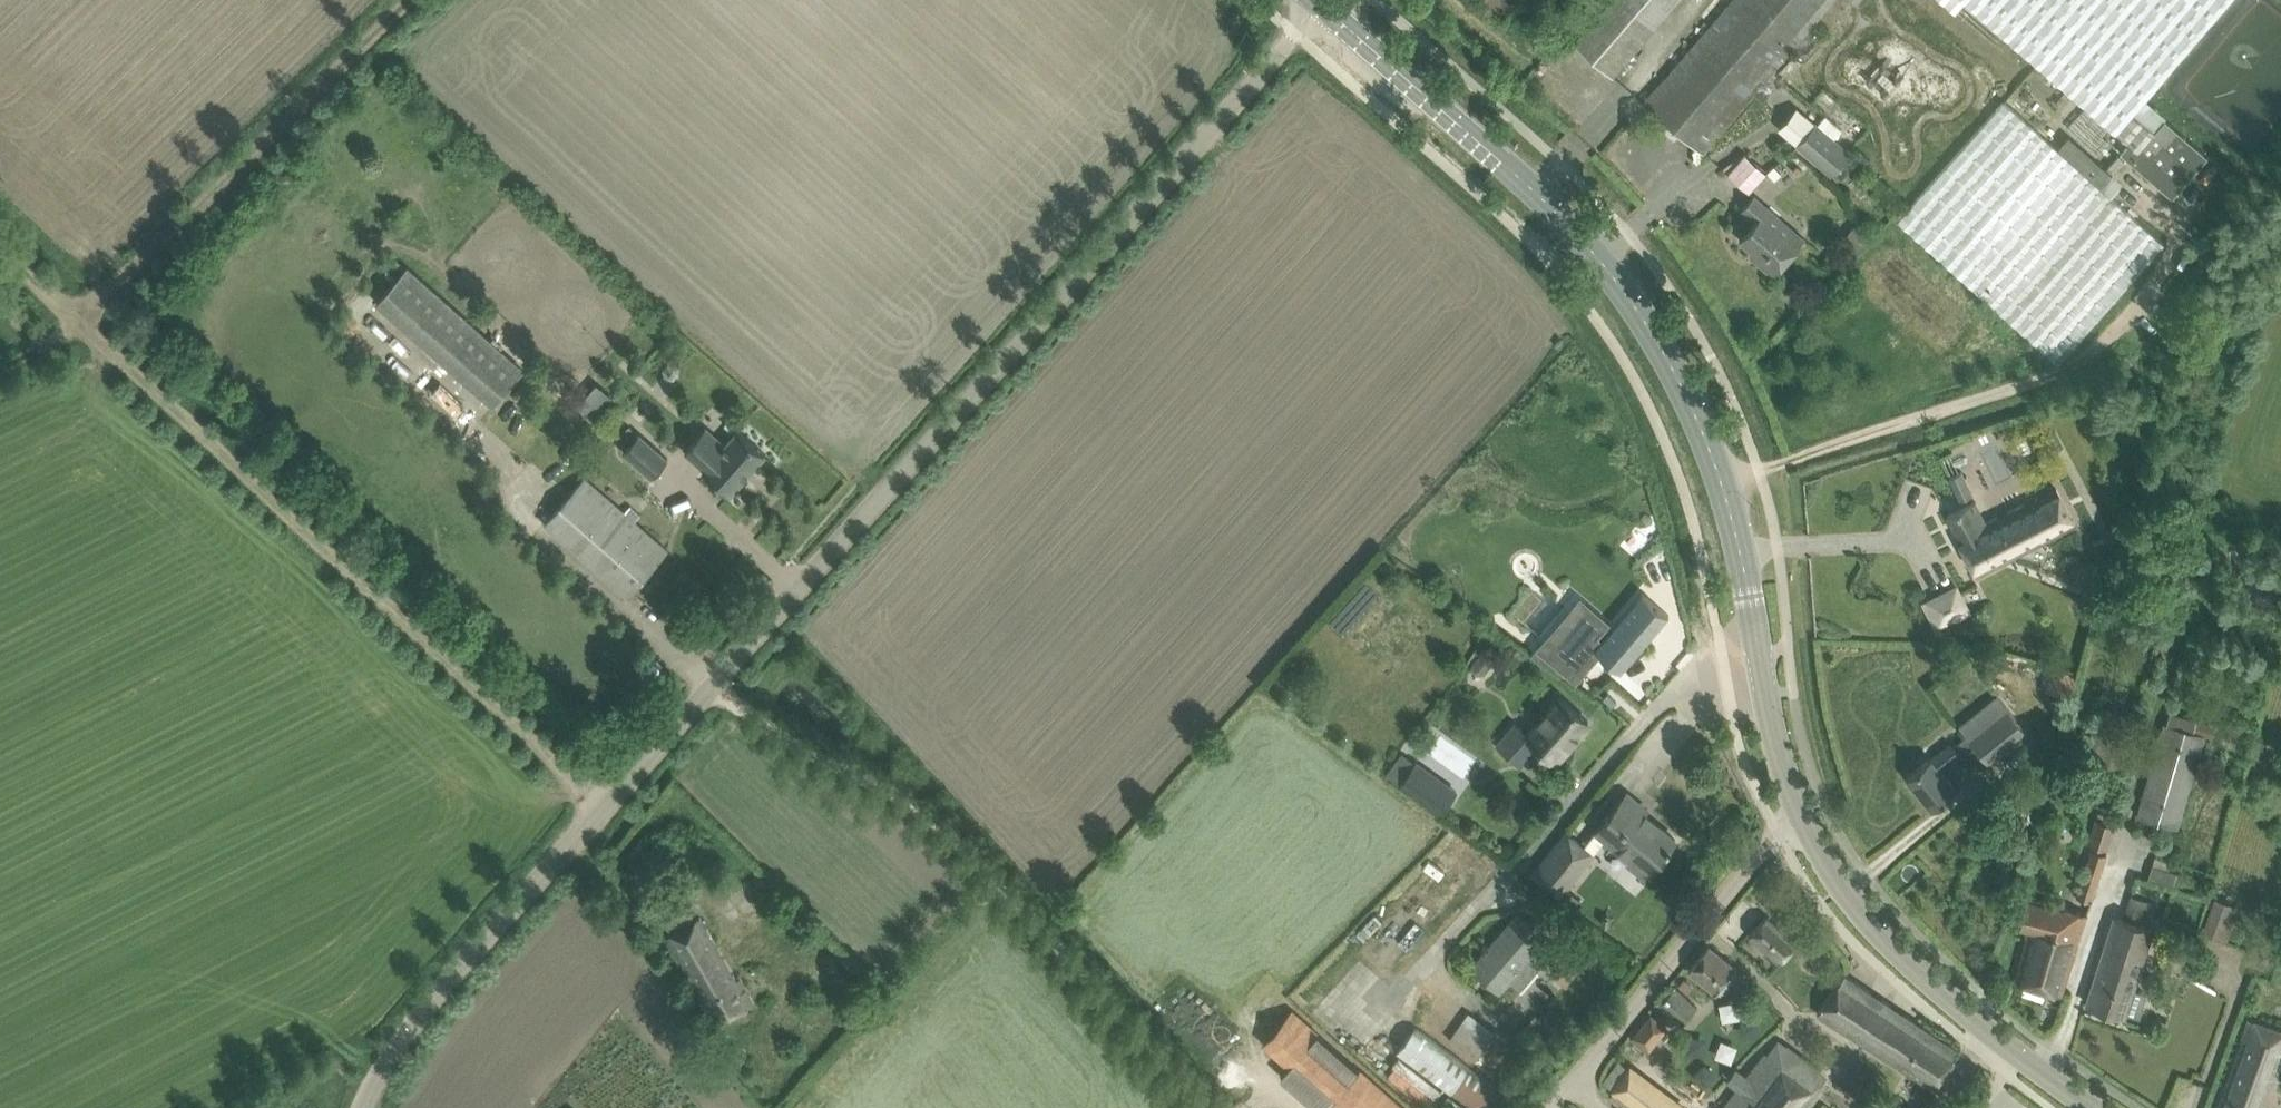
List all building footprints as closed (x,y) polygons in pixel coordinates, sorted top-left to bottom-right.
[(1587,21),(1572,38),(1613,73),(1675,0),(1605,0),(1587,21)] [(1645,100),(1703,150),(1718,133),(1754,91),(1763,98),(1774,86),(1773,85),(1765,78),(1792,47),(1806,58),(1824,38),(1810,26),(1832,0),(1731,0),(1712,23),(1706,29),(1660,83),(1645,100)] [(1955,11),(1965,0),(1942,0),(1955,11)] [(2117,130),(2229,0),(1966,0),(2117,130)] [(2165,243),(2057,147),(2004,100),(1898,220),(2059,362),(2165,243)] [(2117,131),(2138,149),(2130,159),(2173,196),(2208,156),(2164,117),(2154,129),(2134,112),(2117,131)] [(1798,143),(1831,172),(1849,152),(1815,123),(1798,143)] [(1773,151),(1766,140),(1752,149),(1759,160),(1773,151)] [(1860,148),(1853,156),(1864,166),(1871,158),(1860,148)] [(1748,191),(1766,170),(1743,150),(1725,170),(1748,191)] [(1805,238),(1754,194),(1742,208),(1756,220),(1740,238),(1754,250),(1751,254),(1774,274),(1788,257),(1805,238)] [(1856,226),(1845,239),(1857,249),(1868,236),(1856,226)] [(378,303),(493,404),(525,368),(489,337),(478,327),(409,267),(378,303)] [(478,327),(489,337),(498,328),(486,318),(478,327)] [(577,401),(592,414),(610,393),(595,380),(577,401)] [(703,430),(699,435),(686,449),(705,466),(703,468),(731,493),(766,453),(739,428),(722,447),(703,430)] [(640,433),(624,451),(652,476),(668,458),(640,433)] [(1949,477),(1960,499),(1973,493),(1962,470),(1949,477)] [(546,522),(611,580),(628,595),(667,549),(651,535),(634,520),(625,512),(585,477),(546,522)] [(2057,488),(2038,497),(2046,512),(2048,512),(2050,517),(2048,518),(2056,534),(2074,524),(2059,492),(2057,488)] [(2046,512),(2038,497),(1982,524),(1974,509),(1979,506),(1976,500),(1947,515),(1958,535),(1956,535),(1977,575),(2056,534),(2048,518),(2050,517),(2048,512),(2046,512)] [(632,504),(625,512),(634,520),(641,513),(632,504)] [(1532,588),(1511,613),(1524,623),(1545,598),(1532,588)] [(1586,608),(1552,649),(1577,670),(1596,648),(1621,669),(1669,613),(1643,591),(1603,637),(1599,633),(1606,625),(1586,608)] [(1933,598),(1922,604),(1936,629),(1946,624),(1933,598)] [(1532,650),(1531,652),(1561,673),(1562,671),(1563,670),(1566,667),(1538,644),(1532,650)] [(1480,653),(1473,661),(1474,667),(1478,671),(1485,671),(1491,663),(1490,657),(1485,653),(1480,653)] [(1291,672),(1288,680),(1296,684),(1299,675),(1291,672)] [(1603,694),(1612,703),(1621,693),(1612,685),(1603,694)] [(1528,733),(1515,722),(1497,742),(1520,762),(1537,743),(1555,758),(1588,720),(1560,696),(1528,733)] [(2085,755),(2123,765),(2137,714),(2100,703),(2085,755)] [(1969,765),(1983,754),(1989,762),(2027,731),(2008,707),(1969,738),(1967,735),(1953,746),(1950,741),(1931,757),(1931,756),(1906,776),(1932,808),(1956,788),(1941,769),(1959,753),(1969,765)] [(2196,719),(2193,730),(2205,734),(2212,736),(2216,724),(2196,719)] [(2164,722),(2138,814),(2179,826),(2205,734),(2193,730),(2164,722)] [(1400,782),(1399,783),(1440,812),(1457,791),(1416,760),(1414,763),(1396,748),(1384,763),(1392,768),(1388,773),(1400,782)] [(1626,791),(1596,828),(1649,872),(1662,856),(1676,838),(1645,813),(1638,807),(1641,803),(1626,791)] [(2088,842),(2107,849),(2115,824),(2095,818),(2088,842)] [(1565,830),(1532,871),(1550,886),(1562,895),(1595,853),(1593,852),(1585,845),(1565,830)] [(2076,895),(2092,900),(2107,853),(2091,848),(2076,895)] [(2154,860),(2150,875),(2175,881),(2179,866),(2154,860)] [(2202,931),(2227,941),(2240,905),(2215,896),(2202,931)] [(2023,925),(2032,928),(2016,979),(2062,993),(2088,912),(2032,898),(2023,925)] [(664,928),(675,946),(702,994),(699,996),(714,1023),(755,1001),(740,977),(737,978),(712,935),(695,908),(664,928)] [(1472,965),(1488,979),(1500,989),(1508,979),(1518,988),(1535,968),(1526,960),(1546,937),(1535,926),(1517,912),(1489,944),(1485,941),(1482,944),(1487,947),(1472,965)] [(2116,914),(2094,981),(2087,1002),(2125,1015),(2126,1011),(2140,1015),(2147,992),(2134,988),(2154,927),(2116,914)] [(1797,941),(1767,915),(1749,935),(1779,961),(1797,941)] [(1690,971),(1715,991),(1735,965),(1710,945),(1690,971)] [(1817,1012),(1836,1025),(1934,1086),(1958,1049),(1844,973),(1817,1012)] [(1658,1005),(1681,1025),(1698,1005),(1675,985),(1658,1005)] [(1264,1041),(1291,1065),(1282,1075),(1320,1107),(1324,1107),(1331,1101),(1340,1107),(1404,1107),(1372,1080),(1292,1009),(1264,1041)] [(1571,1025),(1551,1009),(1544,1017),(1537,1012),(1513,1039),(1497,1028),(1495,1030),(1469,1011),(1449,1039),(1493,1070),(1515,1043),(1534,1059),(1535,1057),(1541,1062),(1571,1025)] [(1631,1038),(1647,1052),(1669,1026),(1653,1013),(1631,1038)] [(2222,1098),(2218,1107),(2259,1107),(2280,1049),(2280,1030),(2251,1019),(2222,1098)] [(1396,1053),(1473,1107),(1503,1107),(1509,1099),(1412,1029),(1396,1053)] [(1814,1092),(1810,1089),(1821,1074),(1785,1047),(1757,1084),(1747,1076),(1739,1088),(1738,1087),(1722,1107),(1802,1107),(1814,1092)] [(1645,1075),(1631,1064),(1629,1067),(1620,1060),(1604,1080),(1613,1087),(1611,1089),(1614,1091),(1611,1094),(1629,1107),(1687,1107),(1688,1107),(1660,1086),(1665,1079),(1650,1068),(1645,1075)]
